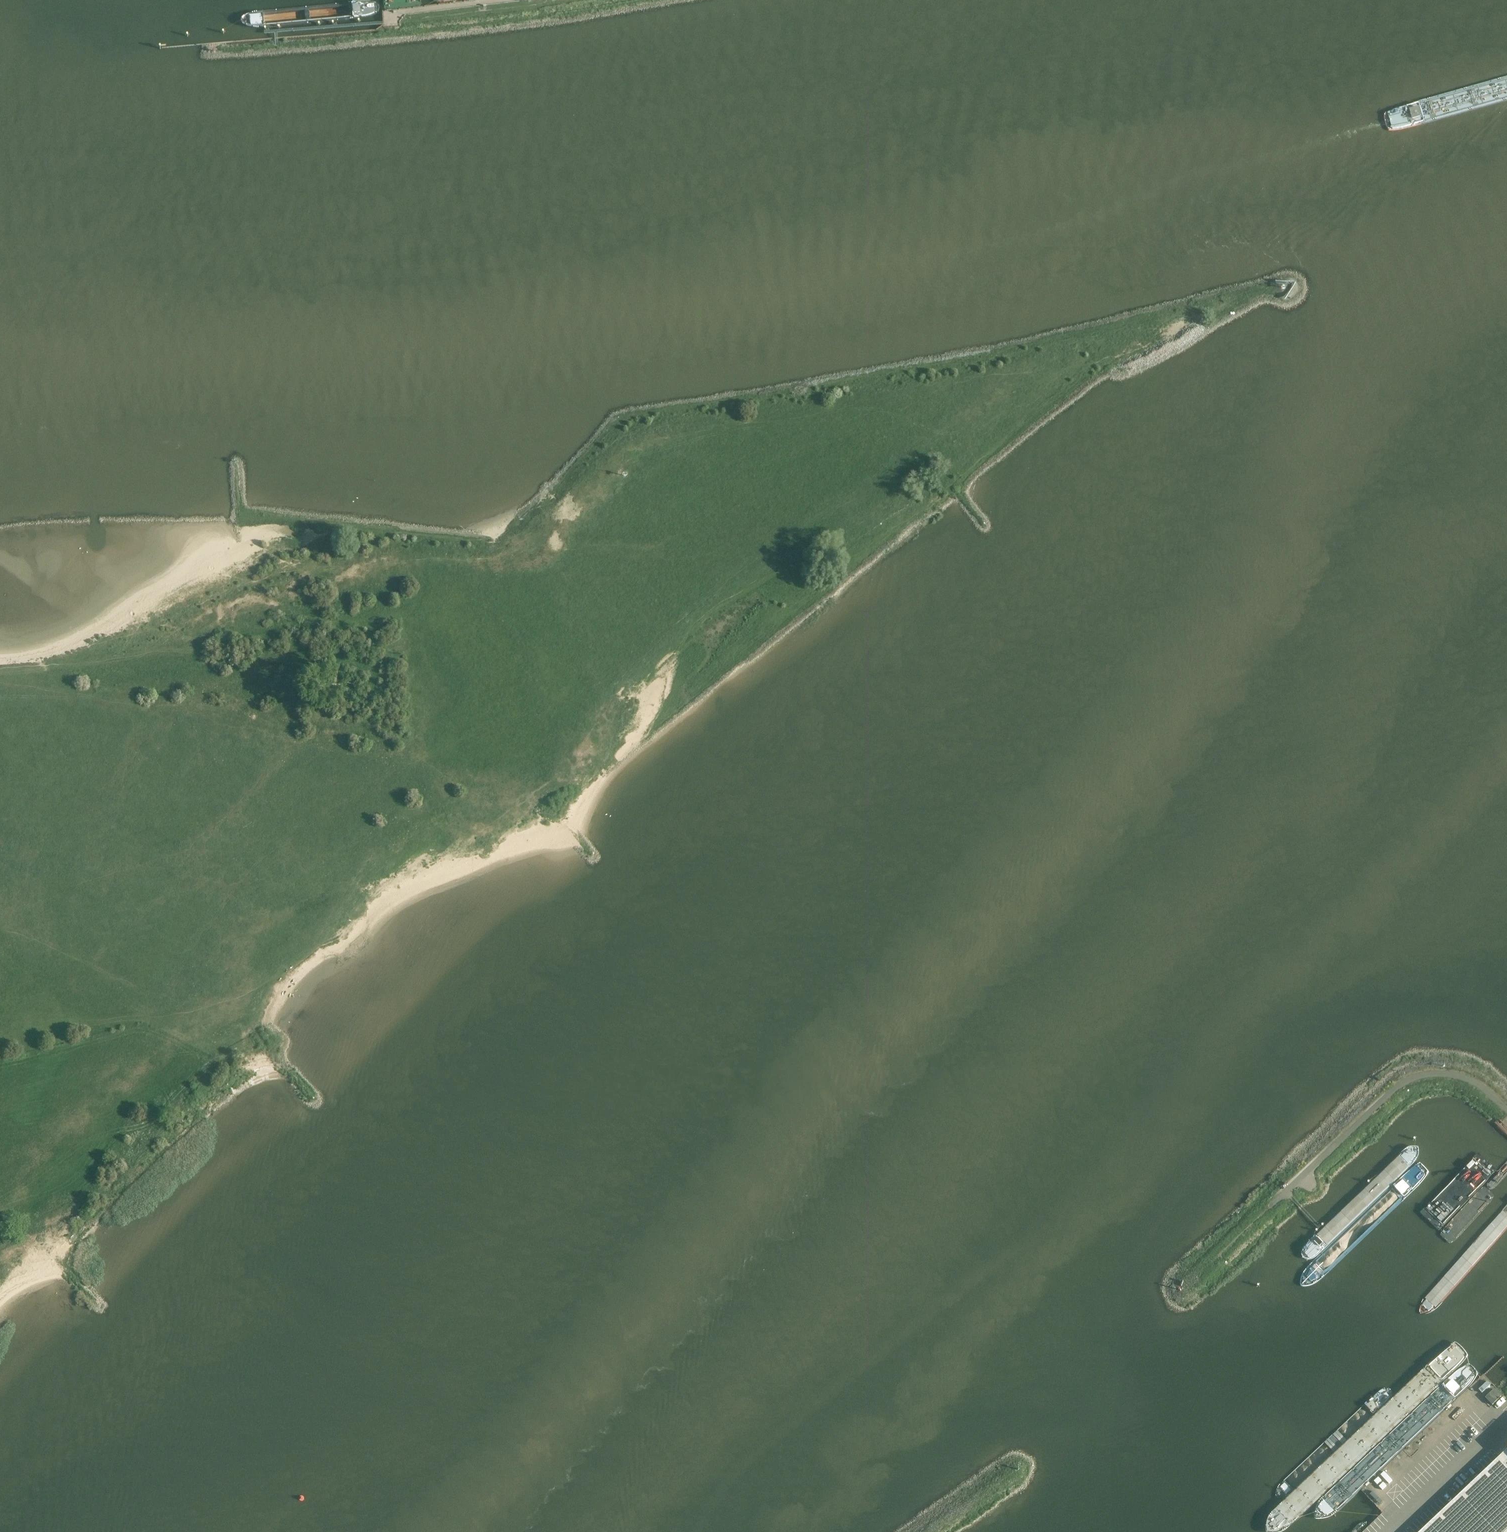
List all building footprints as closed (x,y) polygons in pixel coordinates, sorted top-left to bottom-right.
[(1502,1397),(1494,1390),(1486,1398),(1493,1406),(1502,1397)] [(1450,1505),(1448,1507),(1435,1519),(1421,1531),(1506,1531),(1506,1451),(1450,1505)]
